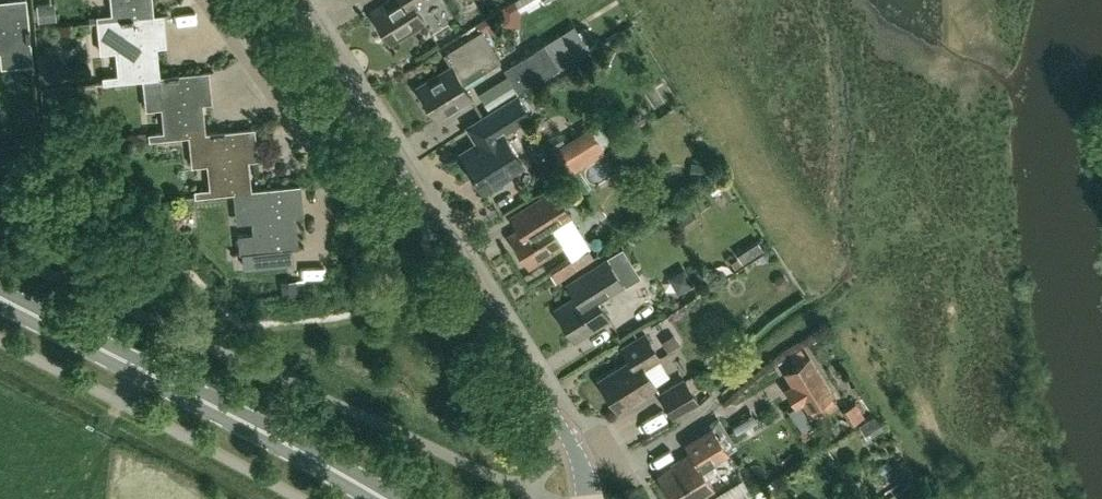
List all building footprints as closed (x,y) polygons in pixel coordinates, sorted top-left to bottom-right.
[(10,50),(11,65),(33,63),(27,0),(20,0),(5,1),(6,14),(0,14),(0,51),(10,50)] [(152,14),(150,0),(114,0),(115,15),(98,17),(99,21),(152,14)] [(371,9),(391,42),(425,21),(418,8),(431,0),(385,0),(371,9)] [(473,24),(462,0),(455,0),(428,12),(440,39),(473,24)] [(520,27),(520,12),(539,0),(513,0),(504,7),(504,27),(520,27)] [(105,82),(144,78),(158,76),(158,75),(153,35),(166,33),(163,13),(152,14),(99,21),(102,52),(119,50),(121,75),(104,77),(105,82)] [(437,117),(472,95),(463,82),(501,59),(482,28),(443,53),(450,63),(417,84),(437,117)] [(544,43),(503,69),(518,92),(557,67),(559,66),(544,43)] [(188,134),(202,132),(198,92),(210,91),(208,70),(158,75),(158,76),(144,78),(147,108),(164,107),(167,132),(150,133),(150,139),(188,134)] [(522,162),(502,130),(530,113),(518,94),(476,120),(466,127),(476,145),(460,155),(483,191),(509,175),(507,172),(522,162)] [(194,195),(232,191),(249,189),(245,149),(256,147),(254,126),(202,132),(188,134),(190,154),(207,152),(211,188),(194,190),(194,195)] [(568,175),(605,151),(589,126),(552,150),(568,175)] [(615,160),(593,172),(601,187),(623,175),(615,160)] [(252,209),(254,232),(238,233),(240,252),(296,245),(291,205),(302,203),(300,183),(249,189),(232,191),(235,211),(252,209)] [(552,226),(570,215),(554,188),(510,215),(518,228),(509,233),(529,267),(564,245),(552,226)] [(555,280),(573,270),(597,254),(589,241),(565,256),(547,267),(555,280)] [(574,295),(555,307),(575,340),(610,319),(598,300),(623,285),(606,258),(571,280),(567,283),(574,295)] [(633,402),(642,397),(643,392),(655,385),(643,367),(659,356),(645,333),(621,347),(630,360),(598,380),(616,409),(628,401),(633,402)] [(807,358),(787,371),(794,381),(796,385),(788,390),(794,400),(802,395),(806,401),(810,408),(830,395),(807,358)] [(672,415),(696,400),(683,379),(659,394),(672,415)] [(864,401),(848,403),(851,418),(866,415),(864,401)] [(714,486),(702,468),(727,452),(712,427),(685,444),(692,454),(658,475),(673,498),(693,498),(714,486)] [(814,455),(814,470),(836,469),(835,454),(814,455)] [(716,491),(721,498),(732,498),(742,492),(734,479),(716,491)] [(738,498),(758,498),(753,490),(750,493),(749,492),(738,498)]
